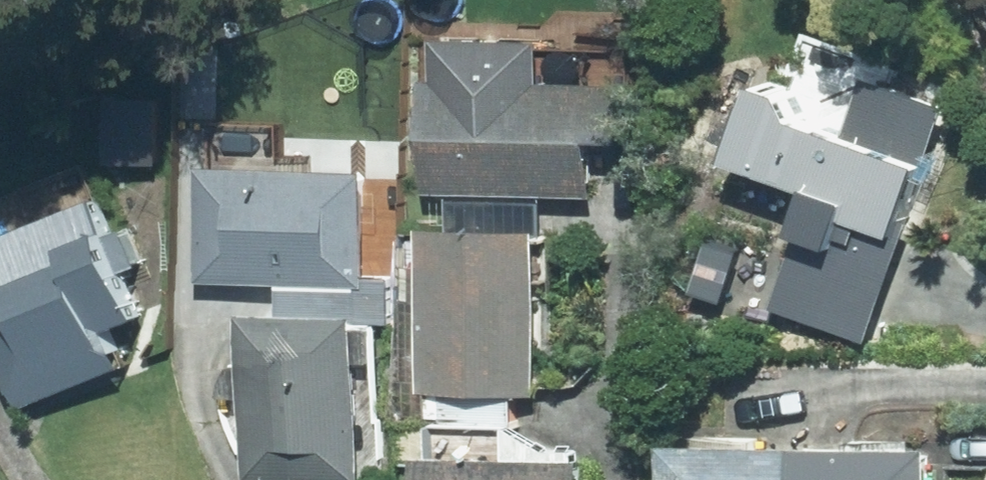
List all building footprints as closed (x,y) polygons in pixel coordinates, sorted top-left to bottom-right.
[(536,44),(431,42),(430,85),(423,85),(420,198),(587,201),(588,148),(622,148),(623,89),(536,87),(536,44)] [(864,346),(927,170),(789,121),(774,98),(749,89),(721,168),(809,199),(768,312),(864,346)] [(198,171),(194,286),(360,293),(365,178),(198,171)] [(11,414),(121,370),(107,336),(138,324),(89,203),(0,239),(0,321),(5,334),(0,337),(0,388),(11,414)] [(415,232),(414,396),(534,397),(536,233),(415,232)] [(353,321),(238,321),(238,479),(353,479),(353,321)] [(656,448),(655,479),(926,479),(926,452),(656,448)] [(411,461),(410,479),(576,479),(576,465),(411,461)]
